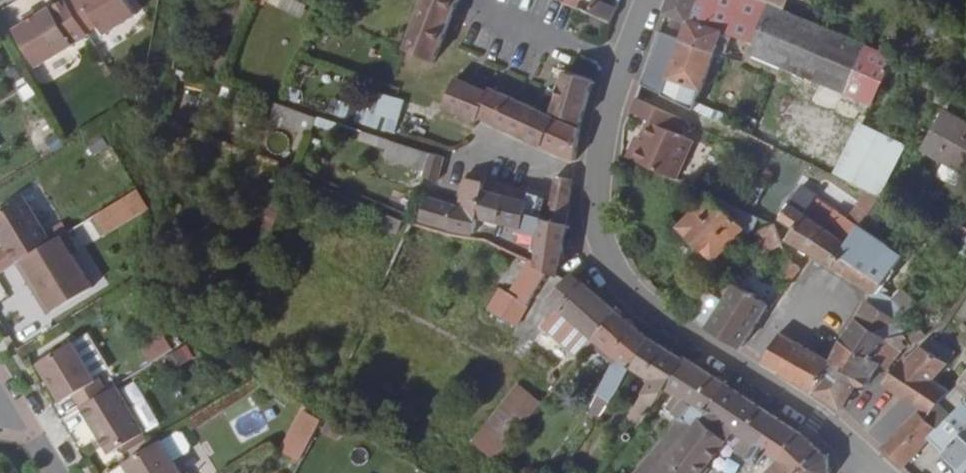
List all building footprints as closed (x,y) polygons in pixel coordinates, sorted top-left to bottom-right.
[(91,37),(89,34),(69,0),(16,31),(37,68),(91,37)] [(89,34),(102,26),(108,36),(139,16),(130,0),(69,0),(89,34)] [(411,46),(428,54),(441,60),(463,0),(427,0),(411,46)] [(597,2),(626,11),(630,0),(598,0),(597,2)] [(695,42),(724,55),(735,33),(769,48),(770,49),(767,56),(881,107),(903,57),(802,12),(789,6),(775,0),(682,0),(679,8),(692,14),(688,24),(701,29),(695,42)] [(802,12),(807,0),(775,0),(789,6),(802,12)] [(705,97),(724,55),(695,42),(670,30),(650,85),(720,118),(725,106),(705,97)] [(552,108),(589,128),(593,112),(603,80),(572,66),(552,108)] [(488,119),(559,150),(572,121),(501,89),(497,97),(462,81),(450,109),(485,124),(488,119)] [(373,111),(333,100),(329,114),(393,132),(402,100),(378,93),(373,111)] [(690,120),(645,99),(641,112),(659,121),(651,139),(641,159),(685,180),(704,140),(685,132),(690,120)] [(272,105),(268,121),(323,133),(327,117),(272,105)] [(957,111),(934,148),(965,167),(965,116),(957,111)] [(584,161),(589,128),(572,121),(559,150),(584,161)] [(651,139),(646,137),(636,157),(641,159),(651,139)] [(436,168),(448,171),(452,159),(425,149),(391,138),(387,149),(436,165),(436,168)] [(446,179),(448,171),(436,168),(434,175),(446,179)] [(432,183),(443,187),(446,179),(434,175),(432,183)] [(475,183),(496,186),(496,182),(497,180),(478,177),(475,183)] [(563,187),(565,192),(580,195),(581,181),(565,178),(563,187)] [(90,216),(101,236),(148,210),(131,180),(96,199),(101,210),(90,216)] [(494,193),(512,198),(537,205),(537,218),(552,221),(557,199),(517,187),(513,187),(496,182),(496,186),(494,193)] [(441,194),(443,187),(432,183),(430,191),(441,194)] [(506,224),(512,198),(494,193),(496,186),(475,183),(468,210),(488,214),(488,220),(506,224)] [(580,195),(565,192),(558,223),(576,227),(580,195)] [(822,200),(806,192),(799,205),(815,213),(822,200)] [(761,215),(718,195),(692,226),(725,255),(763,216),(761,215)] [(846,268),(863,239),(849,231),(857,215),(824,196),(822,200),(815,213),(799,205),(792,219),(804,226),(796,242),(820,254),(846,268)] [(551,240),(555,222),(552,221),(537,218),(537,205),(512,198),(506,224),(526,229),(525,234),(551,240)] [(52,245),(22,201),(0,216),(0,241),(17,267),(52,245)] [(483,236),(488,220),(488,214),(468,210),(434,201),(428,220),(454,230),(483,236)] [(885,203),(880,201),(869,218),(874,221),(885,203)] [(286,213),(276,208),(274,212),(274,215),(268,227),(278,232),(286,213)] [(551,240),(547,266),(560,272),(566,274),(574,254),(576,227),(558,223),(555,222),(551,240)] [(792,246),(780,224),(771,229),(782,252),(792,246)] [(893,263),(899,254),(895,251),(900,243),(871,226),(863,239),(846,268),(872,283),(885,258),(893,263)] [(52,245),(17,267),(29,285),(35,281),(43,295),(38,299),(50,318),(94,290),(74,257),(80,253),(70,234),(52,245)] [(905,258),(899,254),(893,263),(885,258),(872,283),(887,291),(901,299),(910,289),(936,264),(946,254),(929,237),(905,258)] [(812,266),(798,258),(790,269),(803,278),(812,266)] [(530,326),(560,272),(547,266),(539,263),(523,294),(514,289),(501,312),(530,326)] [(901,299),(918,308),(949,277),(936,264),(910,289),(901,299)] [(605,343),(628,316),(582,280),(562,302),(567,307),(605,343)] [(43,295),(35,281),(29,285),(38,299),(43,295)] [(731,303),(715,329),(751,352),(782,308),(744,284),(731,303)] [(918,308),(901,299),(887,291),(879,301),(910,320),(924,332),(919,309),(918,308)] [(701,319),(715,329),(731,303),(717,293),(701,319)] [(900,339),(925,333),(924,332),(910,320),(879,301),(867,319),(900,339)] [(588,363),(605,343),(567,307),(550,325),(588,363)] [(641,370),(662,342),(641,326),(628,316),(605,343),(611,349),(630,364),(612,386),(617,390),(612,397),(618,401),(641,370)] [(851,342),(841,359),(872,378),(868,385),(875,389),(891,367),(882,359),(897,343),(898,343),(900,339),(867,319),(851,342)] [(148,362),(171,348),(158,327),(135,341),(148,362)] [(770,363),(822,392),(841,359),(790,331),(770,363)] [(929,336),(925,333),(900,339),(898,343),(914,353),(932,341),(929,336)] [(670,387),(694,356),(664,343),(662,342),(641,370),(658,381),(630,418),(641,426),(670,387)] [(87,409),(111,394),(102,379),(99,381),(76,343),(41,365),(51,381),(54,379),(59,387),(56,389),(65,403),(78,395),(87,409)] [(882,359),(891,367),(896,371),(914,353),(898,343),(897,343),(882,359)] [(919,399),(933,407),(941,413),(948,403),(959,387),(950,381),(960,364),(935,348),(920,361),(913,360),(896,383),(919,399)] [(707,418),(734,382),(694,356),(670,387),(698,404),(692,412),(705,421),(707,418)] [(872,378),(841,359),(822,392),(843,403),(852,410),(868,385),(872,378)] [(59,387),(54,379),(51,381),(56,389),(59,387)] [(492,460),(540,401),(516,382),(469,440),(492,460)] [(748,439),(774,408),(734,382),(707,418),(730,446),(731,444),(741,432),(748,439)] [(121,388),(111,394),(87,409),(113,455),(149,434),(121,388)] [(945,432),(963,414),(948,403),(941,413),(933,407),(893,446),(914,467),(945,432)] [(296,408),(278,454),(298,462),(317,417),(296,408)] [(768,455),(782,466),(784,462),(811,433),(774,408),(748,439),(742,447),(762,464),(768,455)] [(945,432),(965,457),(965,411),(963,414),(945,432)] [(707,418),(705,421),(692,412),(678,430),(643,472),(708,472),(730,446),(707,418)] [(811,433),(784,462),(782,466),(776,472),(840,472),(840,461),(823,443),(811,433)] [(166,443),(130,465),(135,472),(185,472),(166,443)]
